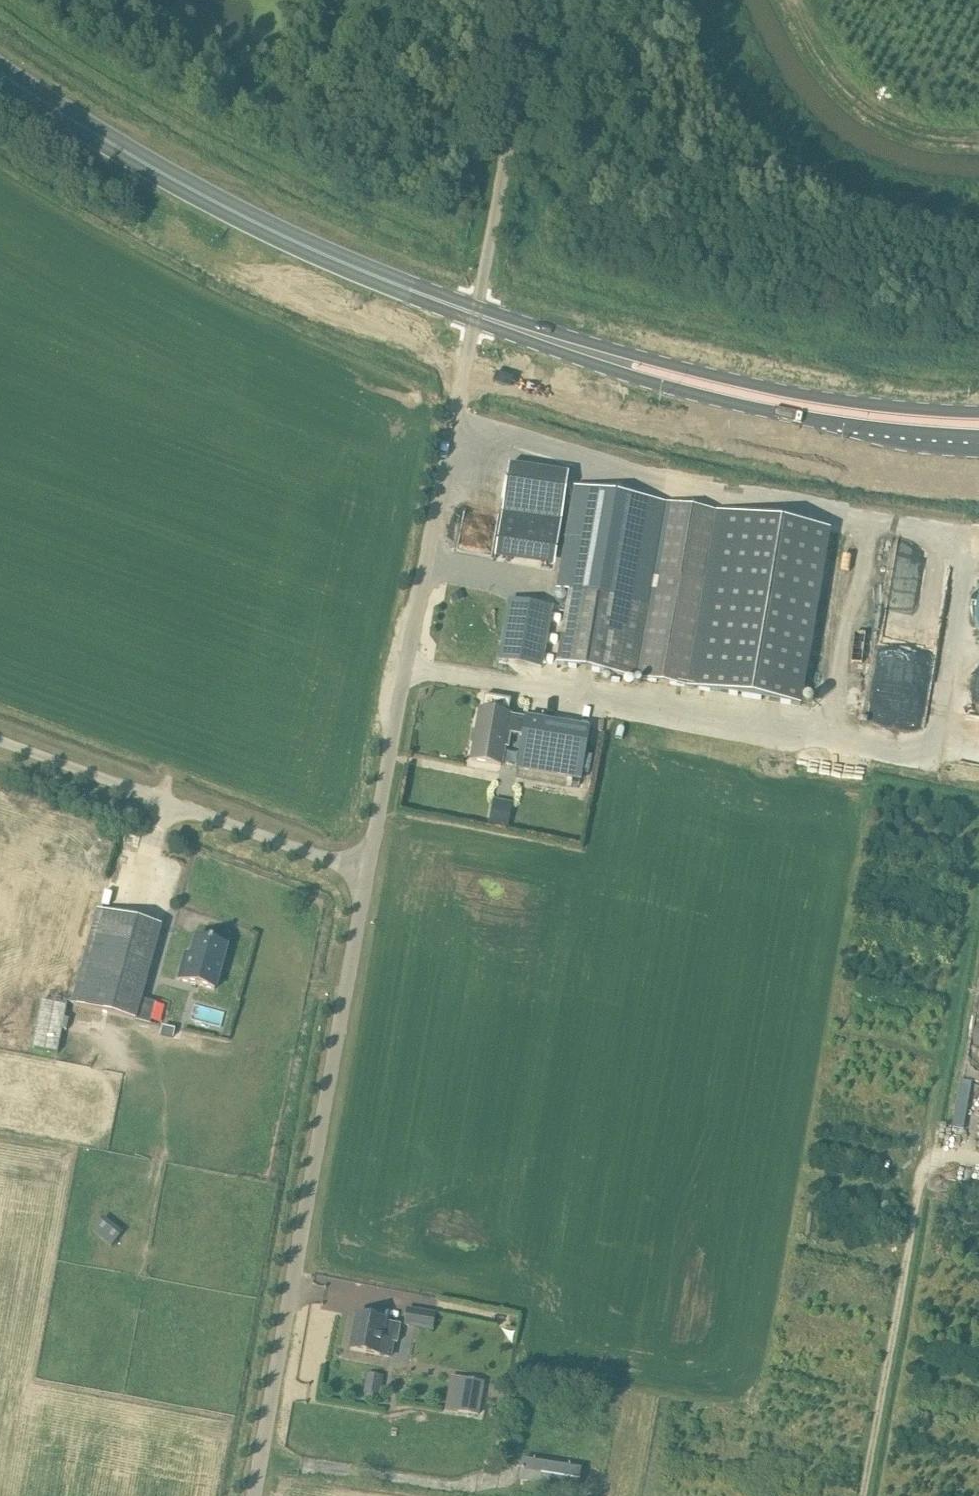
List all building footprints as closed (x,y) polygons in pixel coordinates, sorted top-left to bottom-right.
[(554,564),(564,469),(503,463),(494,558),(554,564)] [(646,603),(570,591),(558,664),(798,705),(828,530),(663,502),(646,603)] [(464,598),(460,590),(450,595),(454,603),(464,598)] [(582,779),(591,726),(525,716),(525,718),(509,715),(509,714),(508,714),(510,702),(511,700),(484,696),(484,697),(482,710),(480,709),(471,761),(500,766),(504,748),(508,748),(511,734),(522,736),(517,768),(582,779)] [(515,802),(495,798),(490,824),(510,828),(515,802)] [(0,883),(0,1042),(57,1053),(87,900),(0,883)] [(161,926),(99,908),(73,1003),(136,1020),(161,926)] [(192,956),(186,954),(179,981),(215,991),(227,946),(197,937),(192,956)] [(953,1126),(964,1127),(969,1080),(958,1079),(953,1126)] [(434,1331),(437,1313),(409,1309),(405,1326),(434,1331)] [(398,1344),(401,1325),(358,1317),(352,1349),(390,1356),(392,1343),(398,1344)] [(480,1416),(486,1382),(452,1376),(446,1410),(480,1416)] [(577,1490),(576,1495),(597,1495),(600,1477),(582,1474),(582,1469),(522,1459),(519,1480),(577,1490)]
